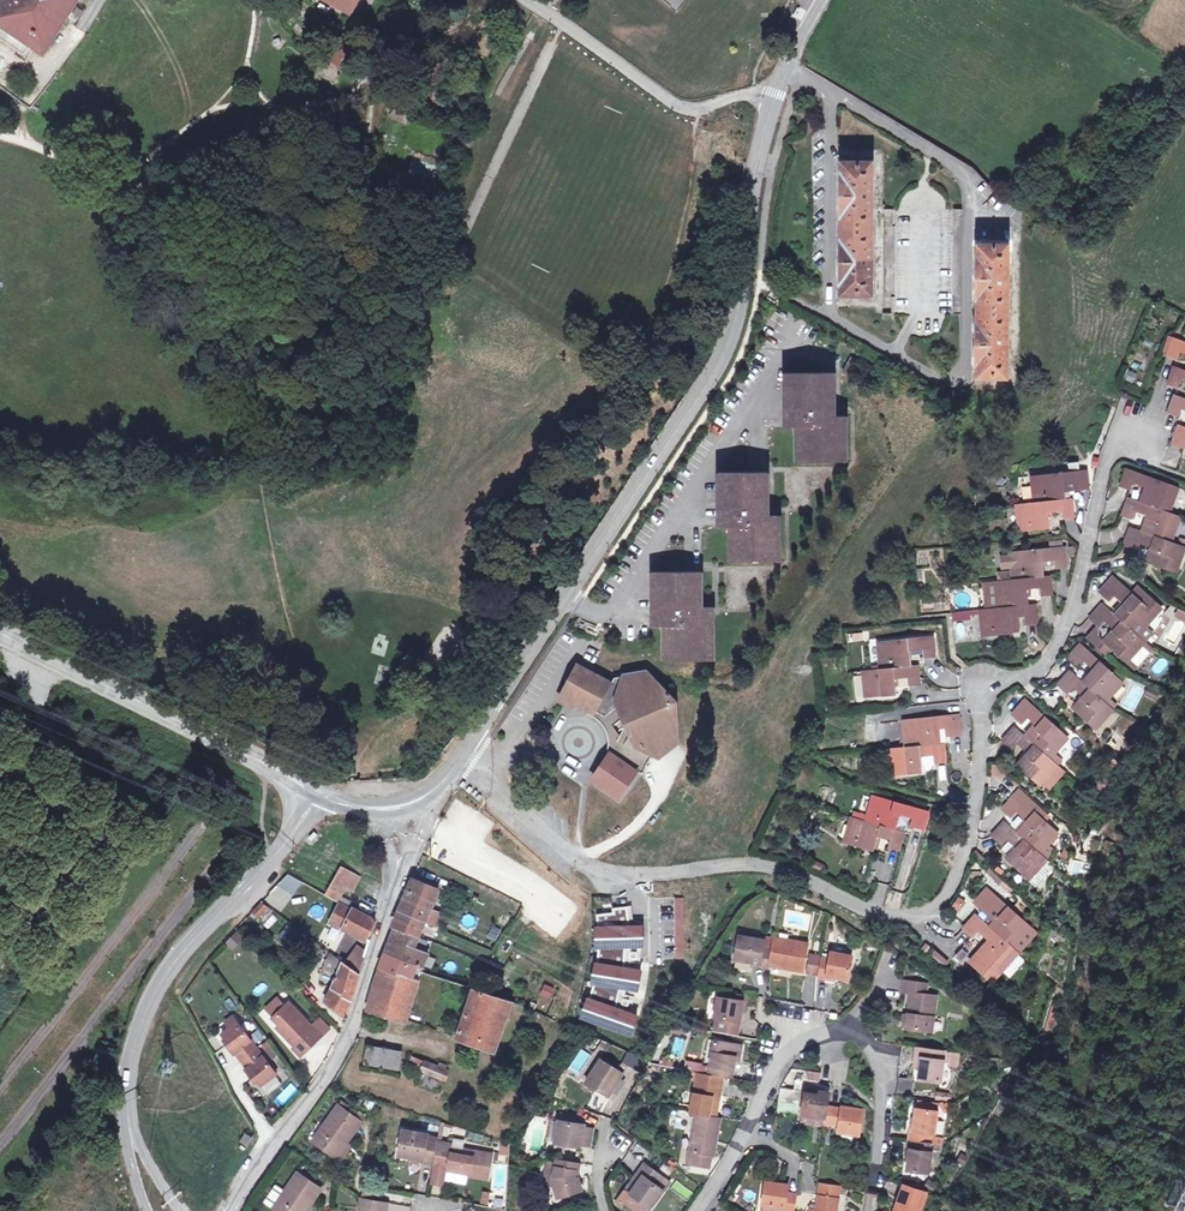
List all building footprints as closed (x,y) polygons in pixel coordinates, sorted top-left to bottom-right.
[(76,4),(79,0),(7,0),(0,10),(0,24),(45,54),(66,20),(70,14),(80,21),(86,10),(76,4)] [(359,0),(325,0),(351,14),(359,0)] [(80,21),(70,14),(66,20),(77,27),(80,21)] [(326,60),(337,69),(355,46),(344,37),(326,60)] [(389,118),(403,123),(406,114),(392,109),(389,118)] [(845,286),(845,296),(872,296),(872,276),(871,276),(871,248),(873,248),(873,209),(871,209),(871,182),(873,182),(873,162),(845,162),(845,172),(841,172),(841,220),(845,220),(845,238),(841,238),(841,286),(845,286)] [(980,369),(980,378),(1008,379),(1008,359),(1007,359),(1007,331),(1008,331),(1008,292),(1007,292),(1007,265),(1009,264),(1009,245),(981,244),(981,255),(977,255),(977,302),(980,302),(980,321),(976,321),(976,369),(980,369)] [(1169,336),(1163,350),(1168,353),(1174,338),(1169,336)] [(1174,338),(1168,353),(1167,356),(1177,360),(1180,352),(1184,353),(1184,342),(1174,338)] [(851,357),(843,372),(854,378),(862,363),(851,357)] [(1175,367),(1168,384),(1178,388),(1181,380),(1184,382),(1184,370),(1175,367)] [(1135,384),(1138,374),(1125,369),(1122,380),(1135,384)] [(797,436),(797,462),(846,462),(846,425),(830,425),(830,417),(830,408),(834,408),(834,373),(785,373),(785,418),(789,418),(789,427),(797,427),(801,427),(801,436),(797,436)] [(1168,413),(1178,417),(1181,409),(1184,410),(1184,399),(1175,395),(1168,413)] [(1180,425),(1173,443),(1183,447),(1184,442),(1184,427),(1180,425)] [(1093,456),(1091,466),(1098,467),(1100,458),(1093,456)] [(1146,487),(1140,502),(1170,512),(1179,487),(1127,468),(1120,486),(1131,490),(1133,482),(1146,487)] [(1089,488),(1086,469),(1031,476),(1034,503),(1066,499),(1064,483),(1077,481),(1078,490),(1089,488)] [(730,536),(731,562),(780,561),(779,524),(764,524),(763,517),(763,507),(767,507),(767,472),(718,472),(719,518),(723,518),(723,526),(730,526),(734,526),(734,536),(730,536)] [(1074,517),(1072,498),(1066,499),(1034,503),(1016,505),(1020,532),(1052,528),(1050,512),(1062,510),(1063,519),(1074,517)] [(1129,498),(1123,515),(1133,519),(1136,512),(1148,516),(1143,531),(1172,542),(1181,517),(1170,512),(1140,502),(1129,498)] [(1176,572),(1184,548),(1184,547),(1172,542),(1143,531),(1131,527),(1125,545),(1136,550),(1139,542),(1154,547),(1148,562),(1176,572)] [(1013,580),(1044,576),(1042,560),(1056,559),(1057,567),(1067,566),(1065,547),(1010,553),(1013,580)] [(664,636),(664,661),(713,661),(713,642),(710,642),(710,633),(713,633),(713,615),(709,615),(709,607),(702,607),(697,607),(697,598),(701,598),(701,572),(652,572),(652,618),(657,618),(657,626),(664,626),(668,626),(668,636),(664,636)] [(984,583),(987,609),(1029,605),(1027,589),(1040,588),(1041,596),(1052,594),(1050,576),(1044,576),(1013,580),(984,583)] [(1113,577),(1100,591),(1110,600),(1115,594),(1127,604),(1116,616),(1138,635),(1145,627),(1162,608),(1142,589),(1135,596),(1131,592),(1113,577)] [(1137,585),(1131,592),(1135,596),(1142,589),(1137,585)] [(1103,604),(1090,618),(1097,625),(1099,627),(1105,621),(1116,631),(1106,643),(1114,650),(1135,669),(1153,649),(1146,642),(1138,635),(1116,616),(1103,604)] [(983,637),(1014,634),(1012,618),(1025,617),(1026,624),(1037,623),(1035,605),(1029,605),(987,609),(980,610),(983,637)] [(1097,625),(1086,637),(1108,656),(1114,650),(1106,643),(1100,636),(1099,627),(1097,625)] [(1138,635),(1146,642),(1153,634),(1145,627),(1138,635)] [(878,642),(881,669),(912,666),(910,650),(923,649),(924,657),(935,655),(933,637),(878,642)] [(1084,683),(1106,702),(1124,682),(1081,644),(1068,658),(1077,667),(1083,661),(1094,671),(1084,683)] [(578,665),(562,696),(595,714),(596,712),(605,717),(610,713),(618,724),(628,716),(629,716),(634,727),(624,729),(613,750),(612,752),(611,755),(593,780),(619,799),(631,783),(638,772),(643,775),(653,754),(659,757),(677,744),(675,699),(669,696),(671,695),(669,693),(667,694),(646,673),(615,678),(612,683),(578,665)] [(863,671),(866,698),(897,695),(895,679),(908,678),(909,685),(920,684),(918,665),(912,666),(881,669),(863,671)] [(990,678),(992,667),(982,665),(979,675),(990,678)] [(1073,709),(1095,729),(1113,709),(1106,702),(1084,683),(1071,670),(1057,685),(1067,693),(1072,688),(1084,698),(1073,709)] [(1028,739),(1050,759),(1068,739),(1025,700),(1012,714),(1022,723),(1027,717),(1039,727),(1028,739)] [(595,714),(593,717),(595,718),(599,721),(603,726),(606,731),(608,735),(608,740),(608,745),(608,749),(612,752),(613,750),(624,729),(618,724),(610,713),(605,717),(596,712),(595,714)] [(904,720),(906,747),(937,744),(936,728),(949,727),(950,735),(961,734),(959,715),(904,720)] [(1028,739),(1015,727),(1002,741),(1011,750),(1017,744),(1028,754),(1018,766),(1040,786),(1043,782),(1050,788),(1064,772),(1050,759),(1028,739)] [(889,749),(891,776),(922,773),(921,757),(934,756),(935,764),(946,762),(944,744),(937,744),(906,747),(889,749)] [(873,795),(866,821),(896,830),(901,815),(913,819),(911,827),(923,830),(929,811),(873,795)] [(1019,834),(1041,853),(1059,833),(1016,795),(1003,809),(1012,818),(1018,812),(1029,822),(1019,834)] [(454,799),(423,858),(564,930),(581,898),(483,847),(497,821),(454,799)] [(901,815),(896,830),(904,832),(907,825),(911,827),(913,819),(901,815)] [(851,817),(844,843),(874,852),(878,836),(891,840),(889,847),(900,850),(904,832),(896,830),(866,821),(851,817)] [(1008,860),(1030,880),(1048,860),(1041,853),(1019,834),(1005,822),(992,836),(1002,845),(1007,839),(1019,849),(1008,860)] [(352,892),(360,878),(342,868),(335,879),(331,885),(325,894),(336,900),(338,896),(344,887),(352,892)] [(288,884),(295,878),(289,874),(282,881),(288,884)] [(412,879),(399,911),(424,922),(430,908),(438,890),(412,879)] [(991,928),(1013,948),(1031,928),(988,889),(975,904),(985,912),(990,906),(1002,917),(991,928)] [(356,905),(338,896),(336,900),(341,904),(354,910),(354,909),(356,905)] [(956,897),(951,909),(961,913),(966,901),(956,897)] [(683,898),(677,898),(679,958),(685,958),(683,898)] [(258,915),(267,906),(262,902),(253,911),(258,915)] [(366,940),(375,922),(371,920),(372,918),(354,909),(354,910),(341,904),(339,909),(335,907),(333,910),(337,912),(332,923),(366,940)] [(597,915),(598,928),(603,928),(604,947),(599,948),(598,964),(602,965),(599,984),(595,984),(590,1000),(595,1001),(588,1020),(630,1034),(636,1016),(614,1008),(617,999),(621,988),(638,990),(641,971),(624,968),(625,959),(626,953),(627,947),(643,946),(643,927),(628,927),(626,918),(626,911),(630,911),(629,907),(613,909),(613,913),(597,915)] [(430,908),(424,922),(435,927),(441,913),(430,908)] [(982,973),(994,983),(1020,954),(1013,948),(991,928),(976,915),(963,929),(973,938),(978,932),(990,942),(979,954),(990,964),(982,973)] [(278,937),(288,942),(295,930),(286,924),(278,937)] [(396,929),(386,954),(417,966),(422,952),(413,948),(418,937),(396,929)] [(232,950),(244,939),(237,931),(225,942),(232,950)] [(740,936),(736,959),(753,962),(760,963),(760,967),(770,969),(770,966),(772,952),(763,950),(764,941),(740,936)] [(764,941),(763,950),(772,952),(775,938),(765,937),(764,941)] [(772,952),(770,966),(803,971),(808,944),(779,939),(775,938),(772,952)] [(364,959),(367,952),(357,946),(353,951),(364,959)] [(360,974),(364,959),(353,951),(345,964),(360,974)] [(933,951),(930,957),(946,965),(949,959),(933,951)] [(351,1002),(360,974),(345,964),(330,952),(322,969),(337,975),(331,989),(324,1002),(343,1018),(351,1002)] [(422,952),(417,966),(422,968),(427,954),(422,952)] [(822,959),(818,977),(827,979),(827,976),(848,979),(852,957),(831,953),(830,960),(822,959)] [(417,966),(386,954),(380,967),(413,978),(417,966)] [(979,954),(971,963),(982,973),(990,964),(979,954)] [(821,959),(810,957),(807,972),(819,974),(821,959)] [(598,964),(596,964),(593,983),(595,984),(599,984),(602,965),(598,964)] [(417,966),(413,978),(418,980),(422,968),(417,966)] [(380,967),(368,1009),(407,1021),(420,981),(418,981),(418,980),(413,978),(380,967)] [(926,995),(928,983),(904,979),(902,992),(911,993),(906,1028),(932,1032),(937,997),(926,995)] [(473,989),(457,1039),(495,1051),(512,1002),(473,989)] [(719,990),(718,997),(727,999),(728,992),(719,990)] [(720,1030),(738,1033),(742,1009),(744,995),(728,992),(727,999),(718,997),(715,1017),(722,1019),(720,1030)] [(630,997),(619,994),(617,999),(628,1003),(630,997)] [(595,1001),(589,999),(582,1018),(588,1020),(595,1001)] [(322,1036),(289,1003),(273,1018),(280,1026),(278,1028),(296,1047),(294,1049),(301,1056),(322,1036)] [(1050,1036),(1062,1008),(1052,1004),(1040,1032),(1050,1036)] [(226,1023),(231,1029),(238,1023),(233,1017),(226,1023)] [(242,1060),(257,1049),(238,1023),(231,1029),(222,1035),(229,1044),(227,1045),(234,1054),(236,1053),(242,1060)] [(690,1027),(673,1024),(672,1033),(688,1035),(690,1027)] [(710,1067),(708,1074),(732,1079),(735,1062),(738,1045),(715,1041),(710,1067)] [(738,1045),(735,1062),(741,1063),(744,1046),(738,1045)] [(369,1048),(366,1062),(396,1068),(399,1053),(369,1048)] [(945,1052),(917,1048),(916,1058),(921,1059),(920,1067),(919,1079),(941,1082),(944,1063),(945,1052)] [(575,1049),(569,1072),(583,1076),(589,1052),(575,1049)] [(945,1052),(944,1063),(952,1064),(954,1053),(945,1052)] [(954,1053),(952,1064),(960,1065),(961,1054),(954,1053)] [(604,1055),(601,1059),(623,1074),(626,1070),(604,1055)] [(639,1055),(633,1067),(641,1071),(648,1059),(639,1055)] [(413,1056),(409,1067),(421,1071),(417,1084),(438,1091),(442,1079),(445,1080),(449,1071),(413,1056)] [(587,1082),(609,1096),(614,1088),(617,1090),(619,1086),(616,1084),(623,1074),(601,1059),(587,1082)] [(685,1070),(708,1074),(710,1067),(686,1063),(685,1070)] [(697,1073),(691,1112),(697,1113),(716,1117),(722,1078),(697,1073)] [(909,1094),(910,1078),(898,1077),(897,1093),(909,1094)] [(1004,1096),(1010,1084),(1006,1082),(999,1094),(1004,1096)] [(282,1105),(298,1090),(292,1083),(275,1097),(282,1105)] [(781,1087),(777,1111),(802,1115),(825,1118),(827,1107),(829,1093),(820,1091),(820,1095),(806,1093),(801,1092),(801,1090),(781,1087)] [(601,1114),(606,1096),(593,1092),(587,1109),(601,1114)] [(937,1094),(936,1101),(951,1103),(952,1096),(937,1094)] [(366,1099),(363,1108),(373,1111),(375,1103),(366,1099)] [(339,1106),(362,1122),(365,1118),(342,1101),(339,1106)] [(921,1101),(920,1109),(935,1111),(936,1104),(921,1101)] [(339,1106),(313,1141),(336,1158),(347,1142),(362,1122),(339,1106)] [(825,1118),(825,1123),(839,1125),(838,1132),(859,1136),(863,1110),(842,1107),(842,1109),(827,1107),(825,1118)] [(911,1130),(909,1140),(931,1143),(932,1136),(932,1135),(935,1135),(938,1111),(935,1111),(920,1109),(916,1108),(913,1131),(911,1130)] [(690,1152),(688,1164),(708,1167),(711,1155),(714,1156),(721,1117),(716,1117),(697,1113),(690,1152)] [(802,1115),(801,1123),(824,1126),(825,1123),(825,1118),(802,1115)] [(551,1120),(547,1141),(556,1142),(559,1121),(551,1120)] [(556,1142),(555,1143),(581,1147),(582,1145),(591,1146),(591,1143),(594,1128),(585,1127),(585,1125),(559,1121),(556,1142)] [(441,1122),(438,1139),(437,1143),(442,1143),(445,1123),(441,1122)] [(422,1162),(433,1164),(437,1143),(438,1139),(427,1137),(427,1135),(403,1131),(398,1155),(422,1160),(422,1162)] [(247,1146),(253,1138),(246,1134),(240,1142),(247,1146)] [(932,1136),(931,1143),(943,1145),(944,1138),(932,1136)] [(453,1145),(452,1148),(463,1149),(465,1141),(454,1139),(453,1145)] [(910,1150),(907,1171),(929,1174),(932,1152),(930,1152),(930,1149),(942,1151),(943,1145),(931,1143),(909,1140),(908,1150),(910,1150)] [(347,1142),(336,1158),(342,1162),(353,1146),(347,1142)] [(442,1143),(437,1143),(433,1164),(433,1168),(447,1170),(447,1172),(487,1179),(492,1154),(463,1149),(452,1148),(453,1145),(442,1143)] [(580,1162),(557,1158),(554,1177),(556,1185),(554,1185),(558,1198),(582,1190),(578,1178),(576,1179),(575,1175),(576,1171),(579,1171),(580,1162)] [(635,1178),(639,1181),(630,1193),(651,1208),(664,1191),(653,1183),(659,1175),(645,1164),(635,1178)] [(433,1168),(430,1183),(444,1185),(447,1172),(447,1170),(433,1168)] [(276,1210),(307,1210),(321,1189),(298,1173),(273,1209),(276,1210)] [(635,1178),(623,1194),(647,1210),(649,1210),(651,1208),(630,1193),(639,1181),(635,1178)] [(676,1180),(670,1189),(687,1202),(694,1193),(676,1180)] [(763,1204),(785,1208),(785,1210),(788,1210),(793,1210),(796,1193),(788,1191),(789,1186),(766,1182),(763,1204)] [(840,1187),(820,1184),(816,1210),(837,1210),(840,1187)] [(927,1194),(904,1185),(897,1206),(898,1207),(897,1210),(921,1210),(927,1194)] [(365,1188),(363,1197),(379,1200),(381,1190),(365,1188)] [(483,1191),(481,1204),(489,1205),(491,1192),(483,1191)] [(389,1204),(362,1199),(360,1210),(387,1210),(389,1204)]
